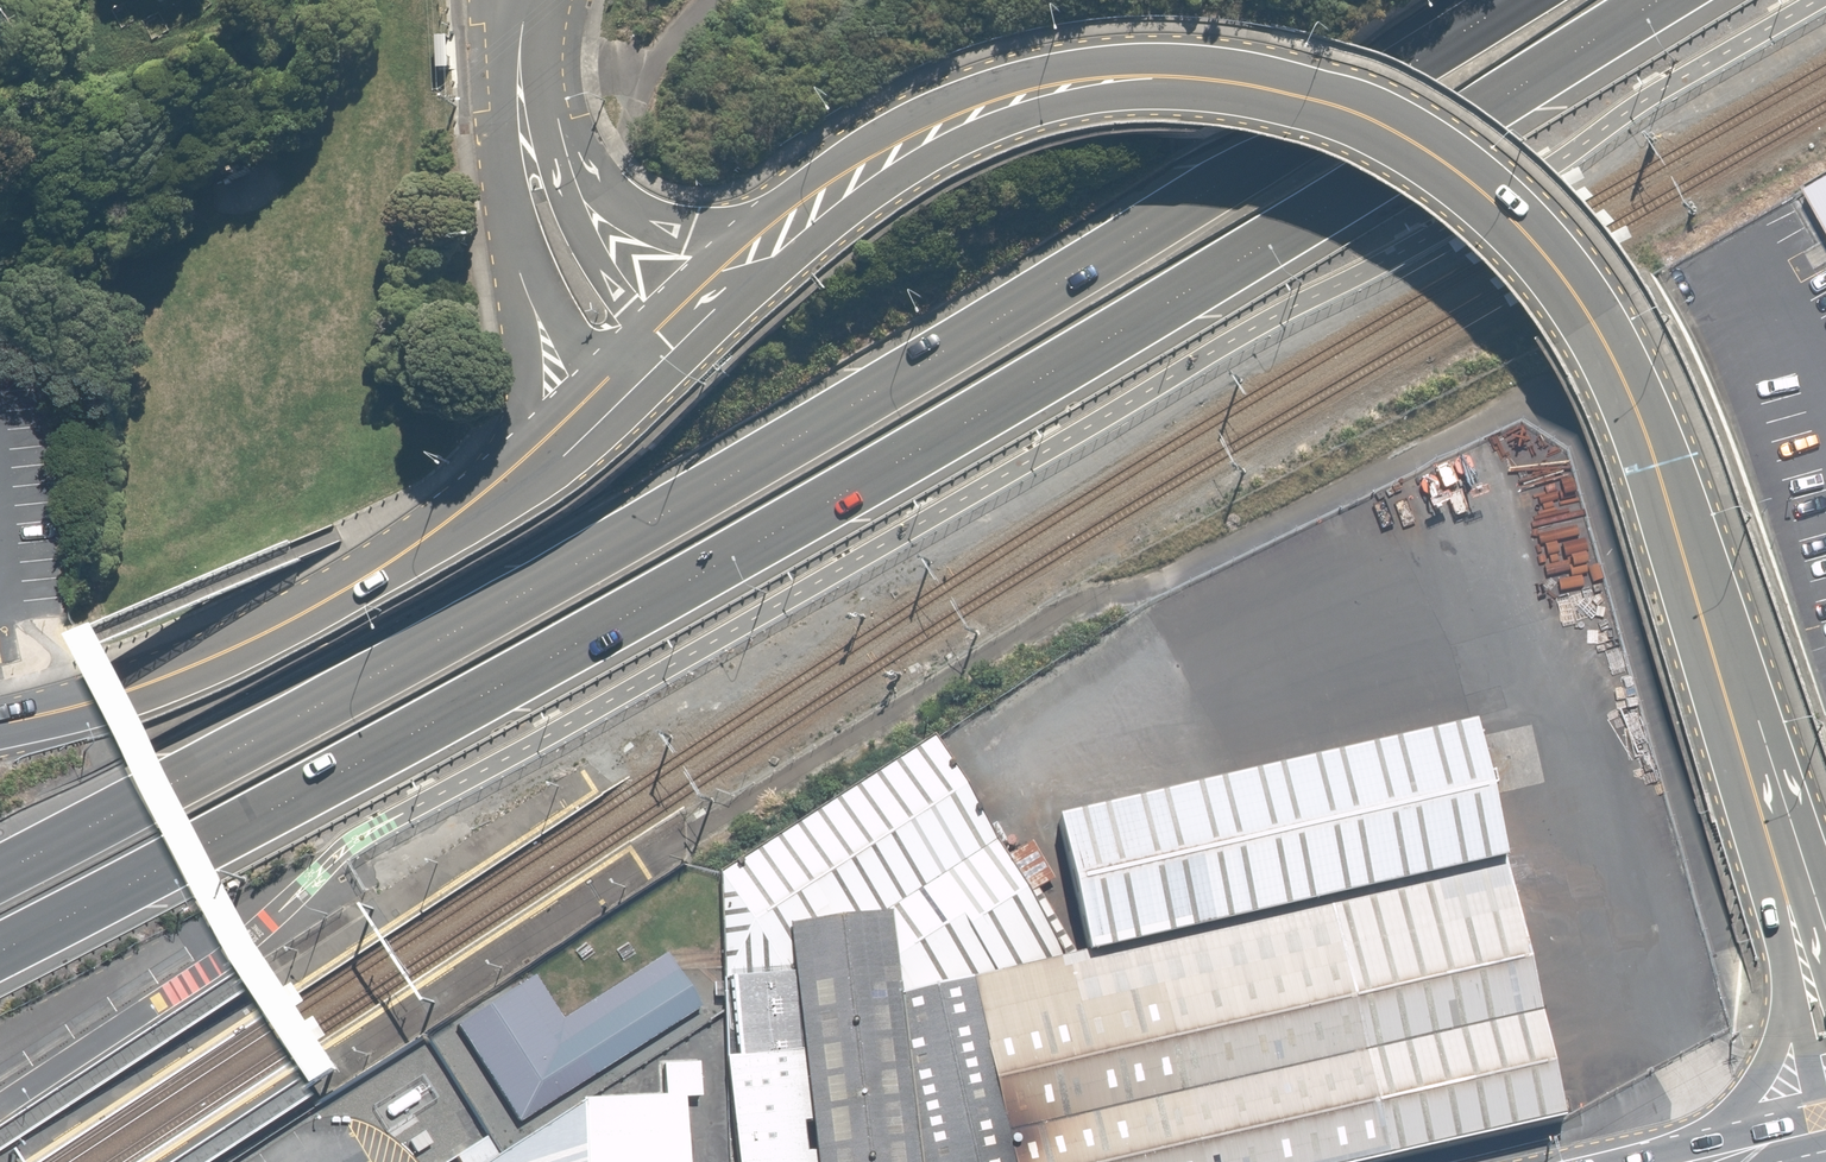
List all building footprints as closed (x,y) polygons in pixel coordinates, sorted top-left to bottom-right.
[(1801,199),(1825,242),(1825,184),(1801,199)] [(1016,1161),(1485,1161),(1568,1145),(1480,732),(1058,822),(1089,967),(1065,972),(981,989),(1016,1161)] [(720,876),(728,993),(794,992),(796,945),(888,934),(896,1006),(1065,972),(935,743),(720,876)] [(896,1006),(888,934),(796,945),(821,1161),(914,1161),(896,1006)] [(563,1019),(535,974),(451,1028),(514,1126),(700,1008),(666,954),(563,1019)] [(927,1161),(1016,1161),(981,989),(896,1006),(927,1161)] [(737,1161),(814,1161),(794,992),(728,993),(737,1161)] [(595,1102),(595,1111),(598,1161),(700,1161),(696,1102),(707,1102),(705,1063),(664,1066),(665,1098),(595,1102)] [(578,1118),(511,1161),(581,1161),(578,1118)]
